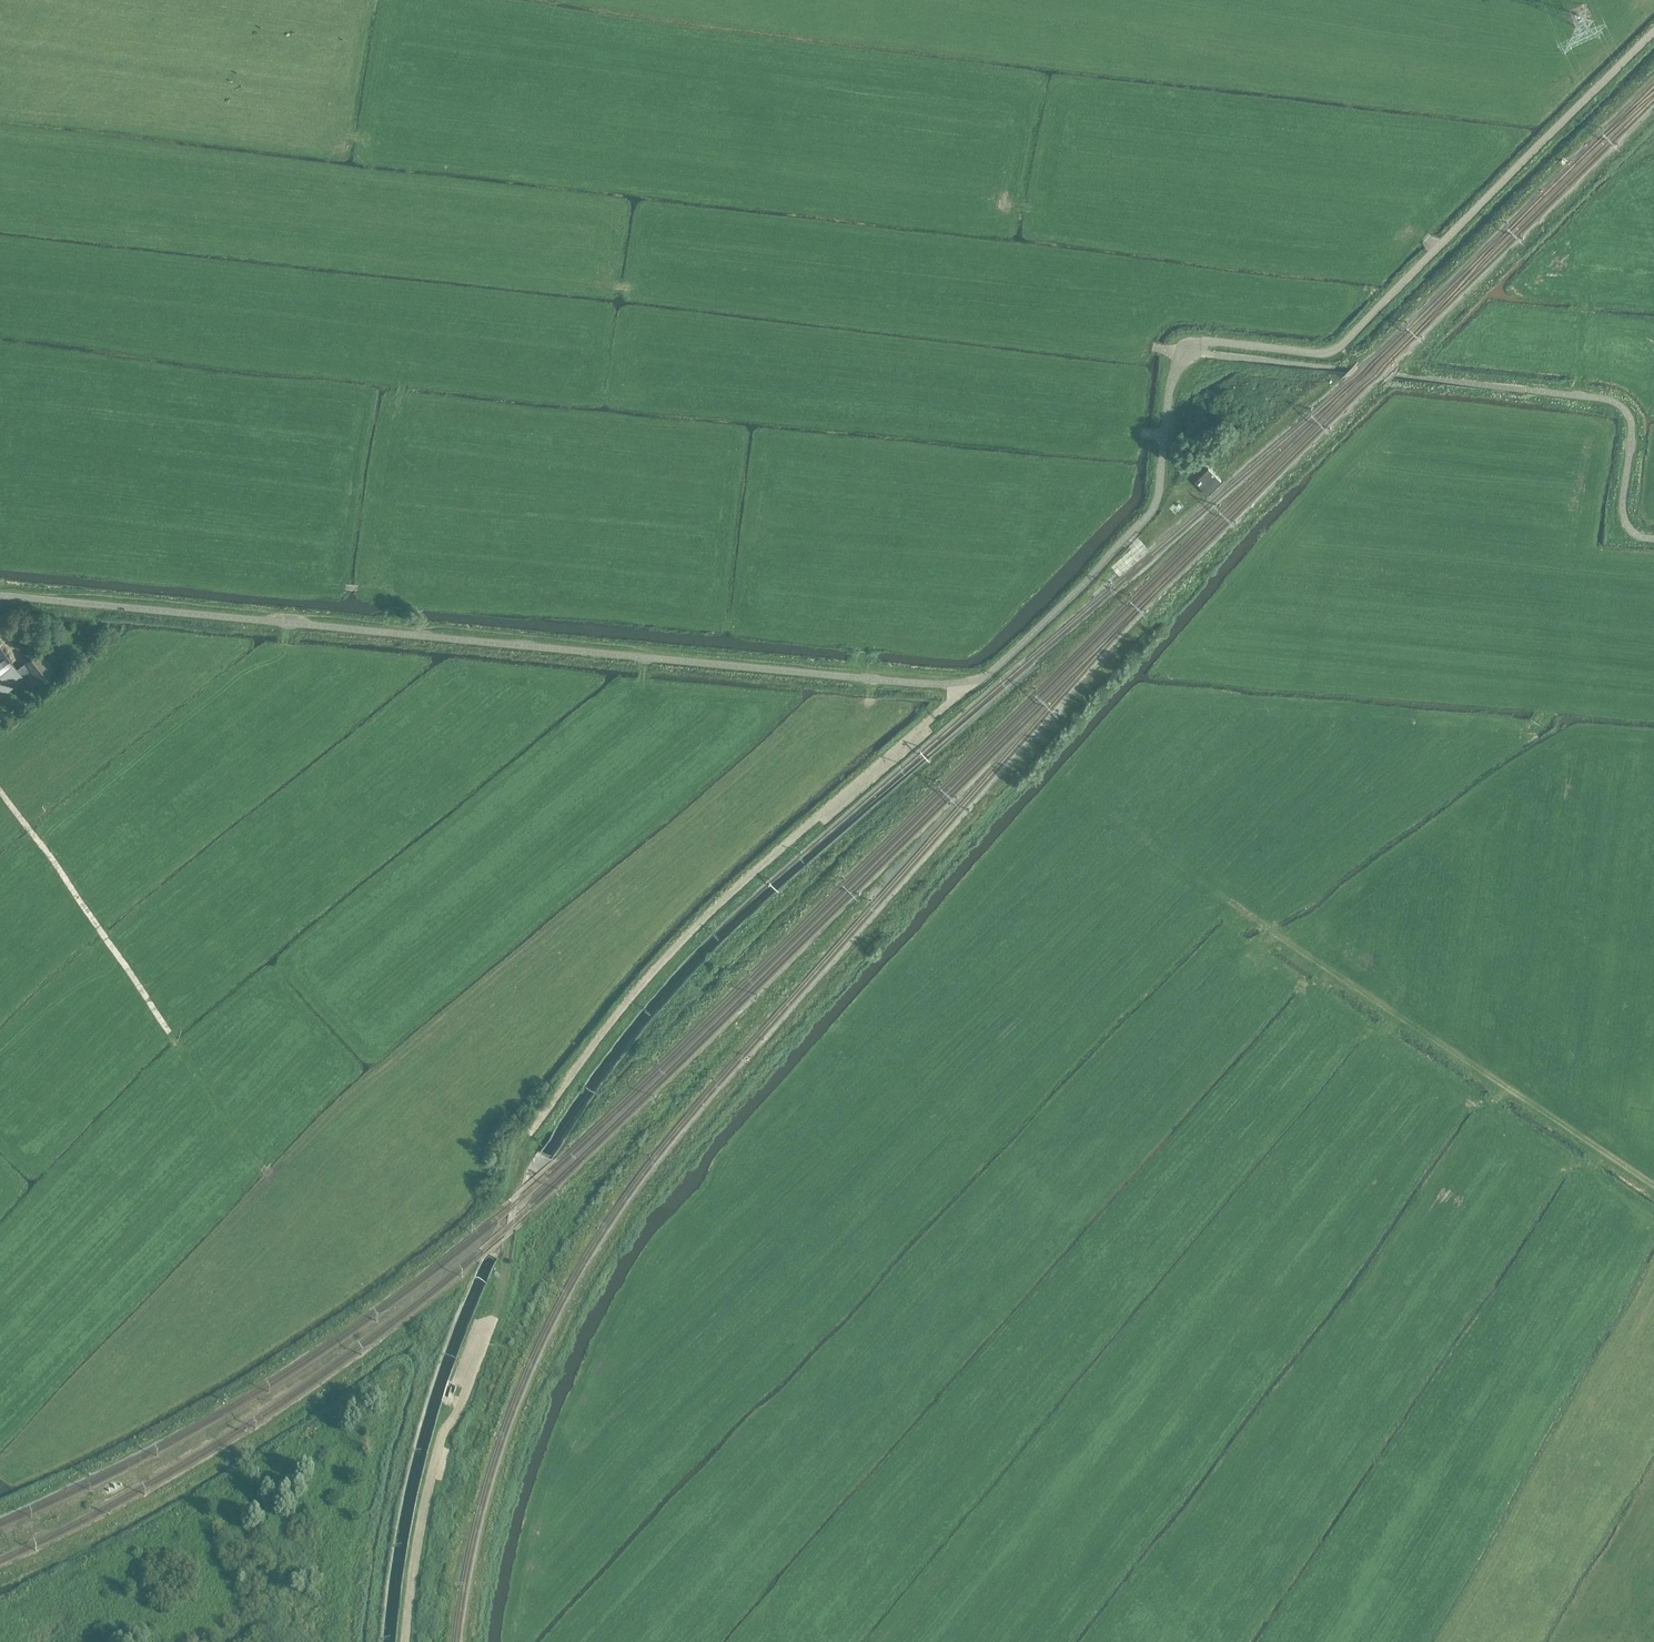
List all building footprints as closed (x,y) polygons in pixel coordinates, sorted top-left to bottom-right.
[(1208,468),(1196,481),(1209,494),(1222,481),(1208,468)] [(1176,503),(1170,507),(1175,514),(1181,510),(1176,503)] [(39,652),(26,663),(18,670),(0,646),(0,698),(24,679),(22,676),(30,669),(40,683),(55,672),(39,652)]
